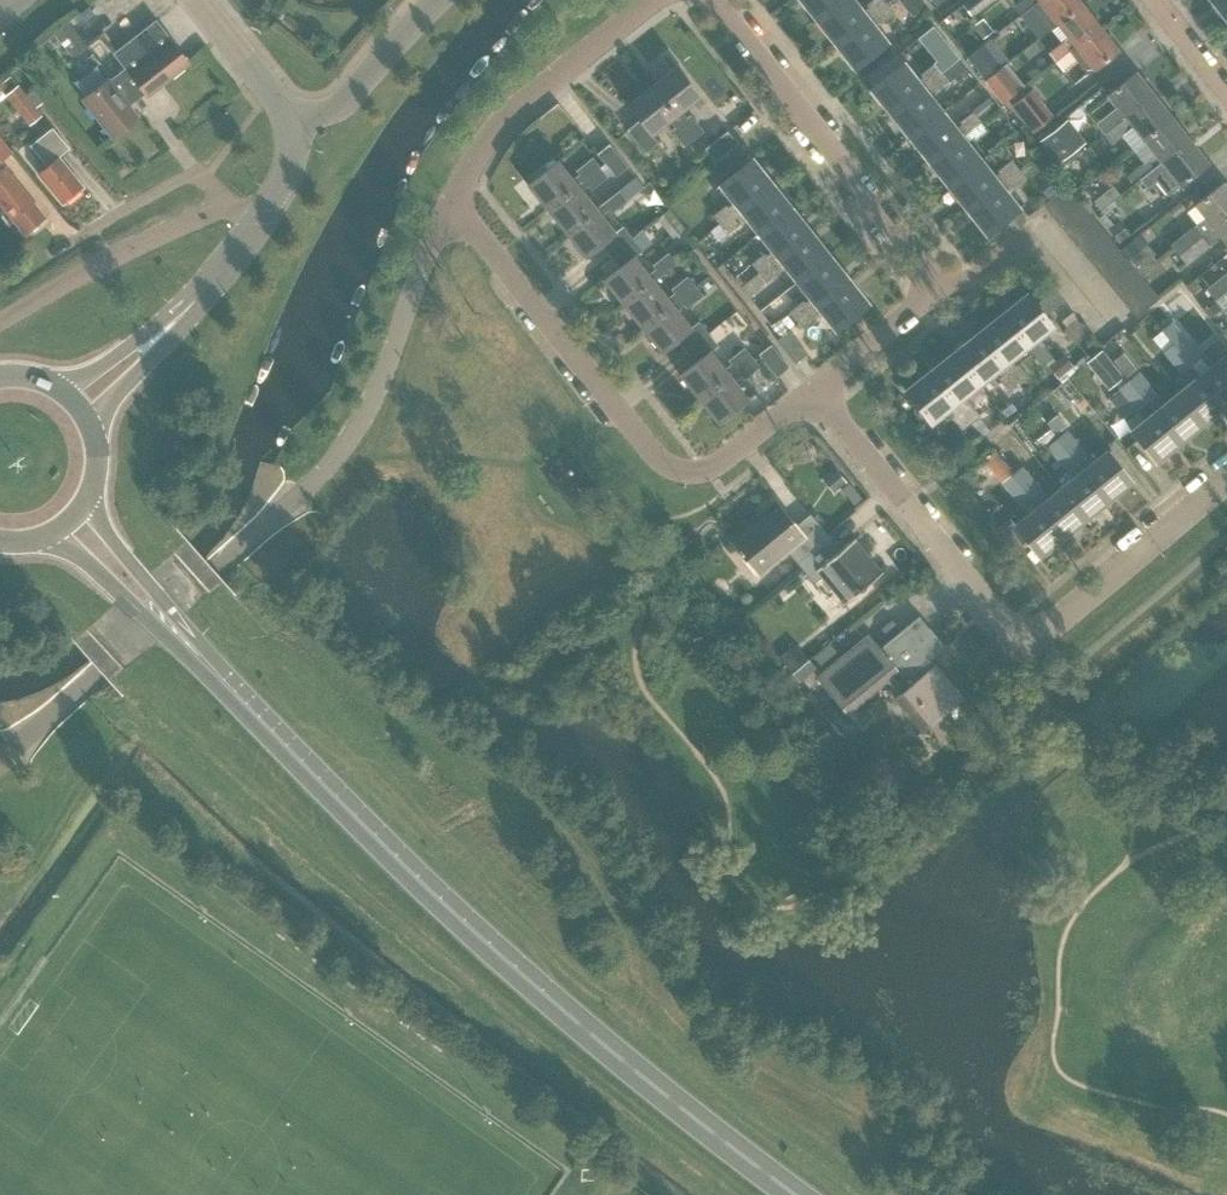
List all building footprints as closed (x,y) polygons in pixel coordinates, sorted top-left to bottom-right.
[(818,20),(843,0),(801,0),(818,20)] [(883,0),(874,0),(867,6),(868,8),(862,13),(851,0),(843,0),(818,20),(837,44),(887,5),(883,0)] [(972,17),(993,0),(966,0),(962,4),(972,17)] [(1033,0),(1022,0),(1012,7),(1020,17),(1036,4),(1033,0)] [(1020,17),(1039,39),(1057,25),(1082,5),(1077,0),(1042,0),(1039,2),(1036,4),(1020,17)] [(1226,13),(1226,0),(1217,0),(1226,13)] [(837,44),(857,69),(887,45),(872,27),(879,22),(882,24),(894,14),(887,5),(837,44)] [(1082,5),(1057,25),(1069,39),(1065,42),(1065,43),(1071,51),(1075,48),(1100,28),(1082,5)] [(101,7),(53,46),(70,66),(118,28),(101,7)] [(173,43),(157,22),(116,54),(127,68),(111,81),(110,79),(83,100),(113,139),(139,118),(130,105),(145,93),(148,97),(190,64),(174,43),(173,43)] [(1071,51),(1056,63),(1063,72),(1078,60),(1090,74),(1094,71),(1118,51),(1100,28),(1075,48),(1071,51)] [(1065,43),(1050,55),(1056,63),(1071,51),(1065,43)] [(903,65),(872,89),(892,113),(942,73),(935,65),(922,75),(924,78),(918,82),(903,65)] [(1004,104),(1022,90),(1004,67),(986,82),(1004,104)] [(671,122),(676,128),(689,144),(704,132),(691,116),(688,119),(682,112),(700,97),(676,68),(646,92),(671,122)] [(892,113),(911,137),(942,113),(928,97),(934,91),(936,93),(949,83),(942,73),(892,113)] [(1154,96),(1135,73),(1107,96),(1116,107),(1108,114),(1109,116),(1097,126),(1104,135),(1154,96)] [(30,126),(43,116),(36,108),(43,102),(33,89),(26,95),(10,76),(0,83),(0,88),(18,111),(30,126)] [(1054,119),(1030,89),(1012,104),(1035,133),(1054,119)] [(658,143),(653,137),(671,122),(646,92),(629,107),(640,121),(628,131),(646,153),(658,143)] [(1125,133),(1132,127),(1143,141),(1172,119),(1154,96),(1104,135),(1111,144),(1125,133)] [(911,137),(931,161),(980,122),(973,113),(960,123),(962,126),(956,131),(942,113),(911,137)] [(1143,141),(1155,155),(1133,172),(1123,180),(1129,186),(1138,179),(1140,180),(1189,141),(1172,119),(1143,141)] [(931,161),(950,186),(980,161),(967,144),(973,139),(975,142),(987,131),(980,122),(931,161)] [(1060,124),(1037,141),(1056,166),(1078,149),(1060,124)] [(59,159),(70,149),(53,128),(31,146),(48,166),(39,173),(64,204),(83,188),(59,159)] [(706,150),(705,150),(715,162),(737,144),(727,132),(706,150)] [(12,154),(0,140),(0,164),(12,154)] [(1180,186),(1208,164),(1189,141),(1140,180),(1147,189),(1156,182),(1167,197),(1180,186)] [(610,146),(597,155),(615,177),(628,167),(610,146)] [(528,186),(547,209),(600,168),(593,160),(577,172),(579,175),(573,180),(558,161),(528,186)] [(727,206),(714,217),(721,225),(771,185),(751,160),(722,184),(736,202),(729,208),(727,206)] [(950,186),(969,210),(1019,170),(1012,161),(999,172),(1000,174),(994,179),(980,161),(950,186)] [(2,204),(26,235),(46,219),(4,168),(0,171),(0,181),(12,196),(2,204)] [(600,168),(547,209),(567,234),(597,210),(583,192),(589,187),(593,191),(608,178),(600,168)] [(1019,170),(969,210),(989,234),(1019,210),(1005,193),(1011,187),(1013,190),(1026,179),(1019,170)] [(1223,183),(1195,205),(1206,218),(1171,245),(1179,255),(1226,217),(1226,189),(1223,183)] [(740,222),(747,217),(760,233),(790,209),(771,185),(721,225),(729,235),(742,225),(740,222)] [(1093,201),(1100,209),(1119,194),(1112,186),(1093,201)] [(1044,206),(1053,216),(1076,197),(1067,187),(1044,206)] [(619,193),(597,210),(567,234),(586,257),(601,246),(610,258),(634,239),(624,228),(617,234),(602,216),(608,211),(612,214),(627,202),(619,193)] [(1084,207),(1076,197),(1053,216),(1061,226),(1084,207)] [(1061,226),(1070,236),(1093,217),(1084,207),(1061,226)] [(657,218),(673,237),(685,228),(669,208),(657,218)] [(753,265),(759,273),(810,233),(790,209),(760,233),(775,251),(768,257),(766,254),(753,265)] [(1070,236),(1078,246),(1101,227),(1093,217),(1070,236)] [(1179,255),(1187,265),(1209,247),(1209,246),(1220,237),(1226,245),(1226,217),(1179,255)] [(1109,238),(1101,227),(1078,246),(1086,257),(1109,238)] [(619,269),(604,281),(623,305),(653,280),(655,282),(677,264),(669,254),(653,266),(656,270),(650,275),(636,258),(643,251),(653,243),(643,232),(634,239),(610,258),(619,269)] [(778,270),(785,264),(799,281),(829,257),(810,233),(759,273),(767,282),(767,283),(780,272),(778,270)] [(1109,238),(1086,257),(1094,267),(1118,248),(1109,238)] [(1094,267),(1103,277),(1126,258),(1118,248),(1094,267)] [(804,302),(791,313),(798,322),(849,281),(829,257),(799,281),(813,299),(806,304),(804,302)] [(1103,277),(1111,287),(1134,268),(1126,258),(1103,277)] [(1142,278),(1134,268),(1111,287),(1119,297),(1142,278)] [(759,273),(741,288),(748,297),(767,282),(759,273)] [(1226,291),(1226,274),(1207,290),(1215,301),(1226,291)] [(623,305),(642,328),(695,287),(688,278),(672,290),(675,294),(669,299),(655,282),(653,280),(623,305)] [(1142,278),(1119,297),(1127,307),(1151,288),(1142,278)] [(849,281),(798,322),(806,331),(819,321),(818,319),(824,313),(838,330),(868,306),(849,281)] [(703,296),(695,287),(642,328),(662,353),(677,341),(686,352),(708,334),(699,323),(692,329),(677,310),(684,305),(687,309),(703,296)] [(1151,288),(1127,307),(1136,318),(1159,299),(1151,288)] [(1215,301),(1222,310),(1226,306),(1226,291),(1215,301)] [(1028,296),(1003,315),(1028,346),(1027,346),(1044,366),(1053,358),(1042,346),(1040,347),(1034,341),(1053,326),(1028,296)] [(1010,360),(1027,346),(1028,346),(1003,315),(979,335),(1019,385),(1029,377),(1018,365),(1016,366),(1010,360)] [(779,318),(771,324),(782,338),(790,332),(779,318)] [(1173,322),(1163,331),(1192,366),(1202,358),(1173,322)] [(778,342),(796,364),(808,354),(790,332),(782,338),(778,342)] [(700,400),(752,358),(744,350),(729,362),(731,366),(725,370),(711,353),(719,346),(708,334),(686,352),(696,364),(680,375),(700,400)] [(1019,385),(979,335),(955,354),(980,384),(997,370),(1002,377),(999,380),(1010,392),(1019,385)] [(1215,366),(1201,377),(1224,405),(1226,402),(1226,347),(1219,337),(1202,351),(1215,366)] [(772,347),(760,356),(778,378),(789,369),(772,347)] [(1139,372),(1123,352),(1113,360),(1129,380),(1139,372)] [(1048,365),(1058,378),(1074,366),(1064,353),(1048,365)] [(980,384),(955,354),(931,373),(971,423),(981,416),(969,403),(967,404),(962,398),(980,384)] [(752,358),(700,400),(719,424),(749,400),(735,382),(741,377),(744,381),(760,368),(752,358)] [(1137,411),(1157,394),(1139,372),(1129,380),(1118,388),(1137,411)] [(931,373),(907,393),(931,423),(948,409),(953,416),(952,418),(962,431),(971,423),(931,373)] [(1224,405),(1201,377),(1179,395),(1201,423),(1224,405)] [(1157,394),(1147,402),(1157,414),(1179,441),(1201,423),(1179,395),(1166,406),(1157,394)] [(1146,422),(1134,432),(1156,460),(1179,441),(1157,414),(1147,402),(1137,411),(1146,422)] [(1066,426),(1057,416),(1047,424),(1055,435),(1066,426)] [(1058,438),(1108,500),(1131,481),(1108,454),(1094,464),(1067,431),(1058,438)] [(1086,518),(1108,500),(1058,438),(1048,447),(1075,480),(1063,490),(1086,518)] [(991,451),(981,459),(1025,512),(1014,522),(1011,518),(999,527),(1017,549),(1029,540),(1041,554),(1062,537),(1030,498),(1011,475),(991,451)] [(1011,475),(1030,498),(1040,489),(1021,467),(1013,473),(1011,475)] [(823,479),(833,492),(847,481),(837,469),(823,479)] [(1040,489),(1030,498),(1062,537),(1086,518),(1063,490),(1050,501),(1040,489)] [(831,538),(812,515),(799,526),(781,505),(732,544),(738,551),(738,552),(758,579),(760,578),(758,576),(788,552),(799,565),(831,538)] [(855,541),(842,551),(831,538),(799,565),(815,585),(823,578),(831,588),(832,586),(846,603),(844,604),(845,605),(860,592),(861,594),(867,589),(866,587),(882,574),(855,541)] [(936,666),(934,668),(929,662),(945,648),(920,617),(883,646),(885,648),(880,652),(868,637),(817,678),(846,714),(886,682),(908,709),(906,711),(924,732),(964,699),(936,666)] [(815,654),(830,643),(824,635),(809,647),(815,654)] [(820,663),(836,650),(830,643),(815,654),(815,655),(814,656),(820,663)] [(809,659),(801,650),(785,664),(792,673),(809,659)] [(816,668),(809,659),(792,673),(800,682),(816,668)]
